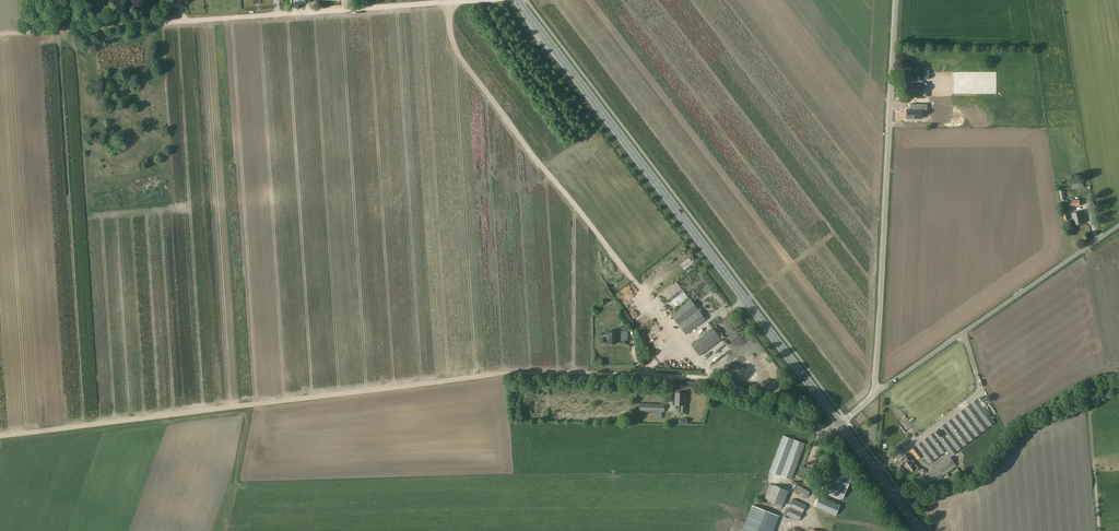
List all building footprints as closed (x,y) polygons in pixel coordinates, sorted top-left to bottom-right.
[(907,85),(907,93),(917,93),(917,85),(907,85)] [(922,118),(922,110),(907,110),(906,118),(922,118)] [(1070,183),(1071,190),(1084,188),(1083,182),(1079,182),(1079,181),(1070,183)] [(1069,199),(1071,208),(1080,206),(1079,199),(1074,200),(1073,198),(1069,199)] [(1081,211),(1072,213),(1074,225),(1084,223),(1081,211)] [(674,282),(667,287),(670,292),(677,287),(674,282)] [(664,305),(683,294),(680,288),(661,300),(664,305)] [(671,315),(686,335),(706,320),(691,300),(671,315)] [(691,344),(700,356),(721,340),(712,328),(691,344)] [(622,335),(619,334),(616,334),(616,331),(608,331),(607,335),(605,335),(605,339),(607,339),(607,344),(616,344),(616,339),(618,339),(618,340),(622,340),(622,335)] [(675,405),(680,405),(680,413),(686,413),(687,404),(683,404),(684,393),(675,393),(675,405)] [(977,399),(970,404),(909,450),(917,460),(922,456),(929,465),(945,452),(947,455),(949,454),(951,456),(988,427),(995,422),(977,399)] [(664,404),(640,403),(639,411),(664,412),(664,404)] [(783,436),(769,472),(792,480),(805,444),(783,436)] [(905,466),(909,471),(910,473),(914,470),(916,472),(919,469),(912,459),(910,461),(904,454),(895,461),(901,469),(905,466)] [(942,477),(956,466),(949,457),(927,473),(932,480),(941,474),(942,477)] [(822,491),(842,499),(850,479),(830,470),(822,491)] [(805,493),(807,488),(795,481),(792,487),(805,493)] [(767,500),(771,501),(770,504),(781,508),(782,506),(783,506),(788,490),(773,484),(772,485),(770,484),(764,499),(767,500)] [(819,496),(815,506),(835,515),(840,504),(819,496)] [(794,499),(786,515),(798,521),(806,505),(794,499)] [(742,530),(773,530),(779,516),(752,505),(742,530)]
